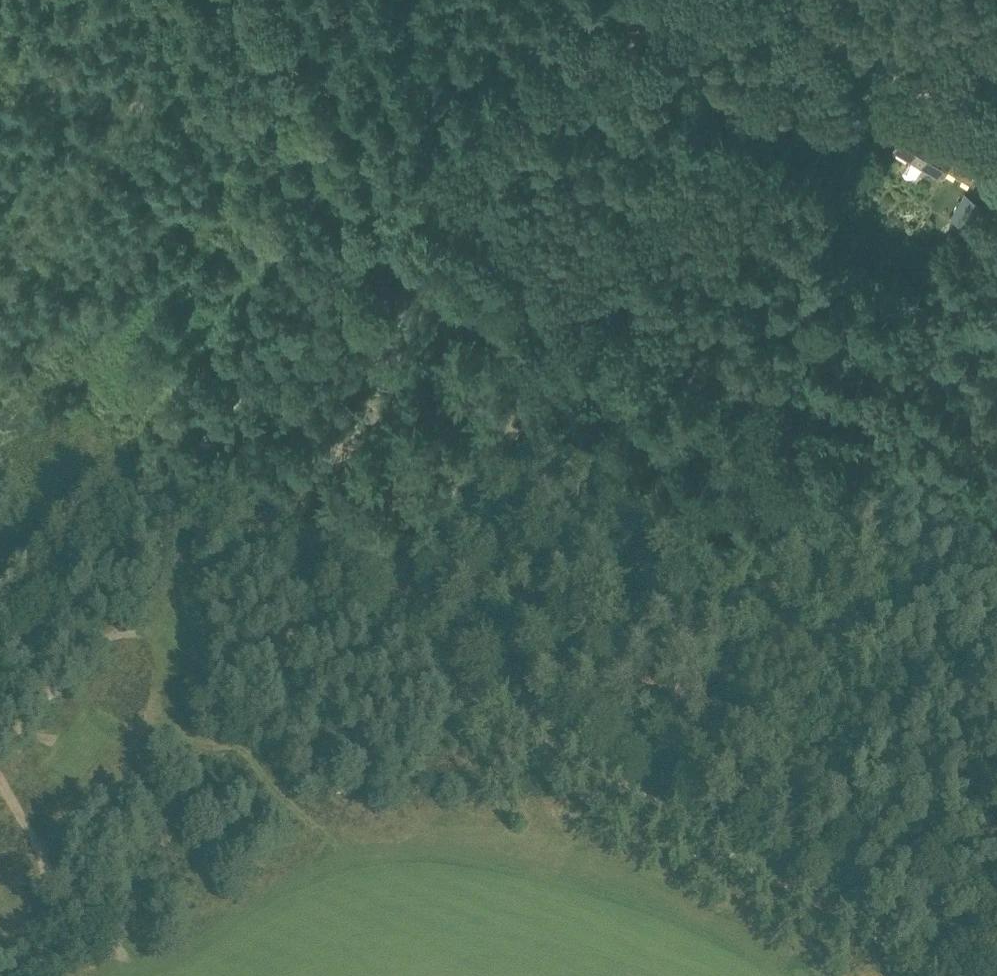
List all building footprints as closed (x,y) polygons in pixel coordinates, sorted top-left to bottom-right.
[(916,179),(924,166),(938,174),(943,166),(973,183),(987,159),(961,144),(960,146),(932,129),(928,137),(907,125),(893,147),(911,158),(903,171),(916,179)] [(966,192),(950,218),(957,222),(968,228),(983,202),(974,197),(966,192)]
